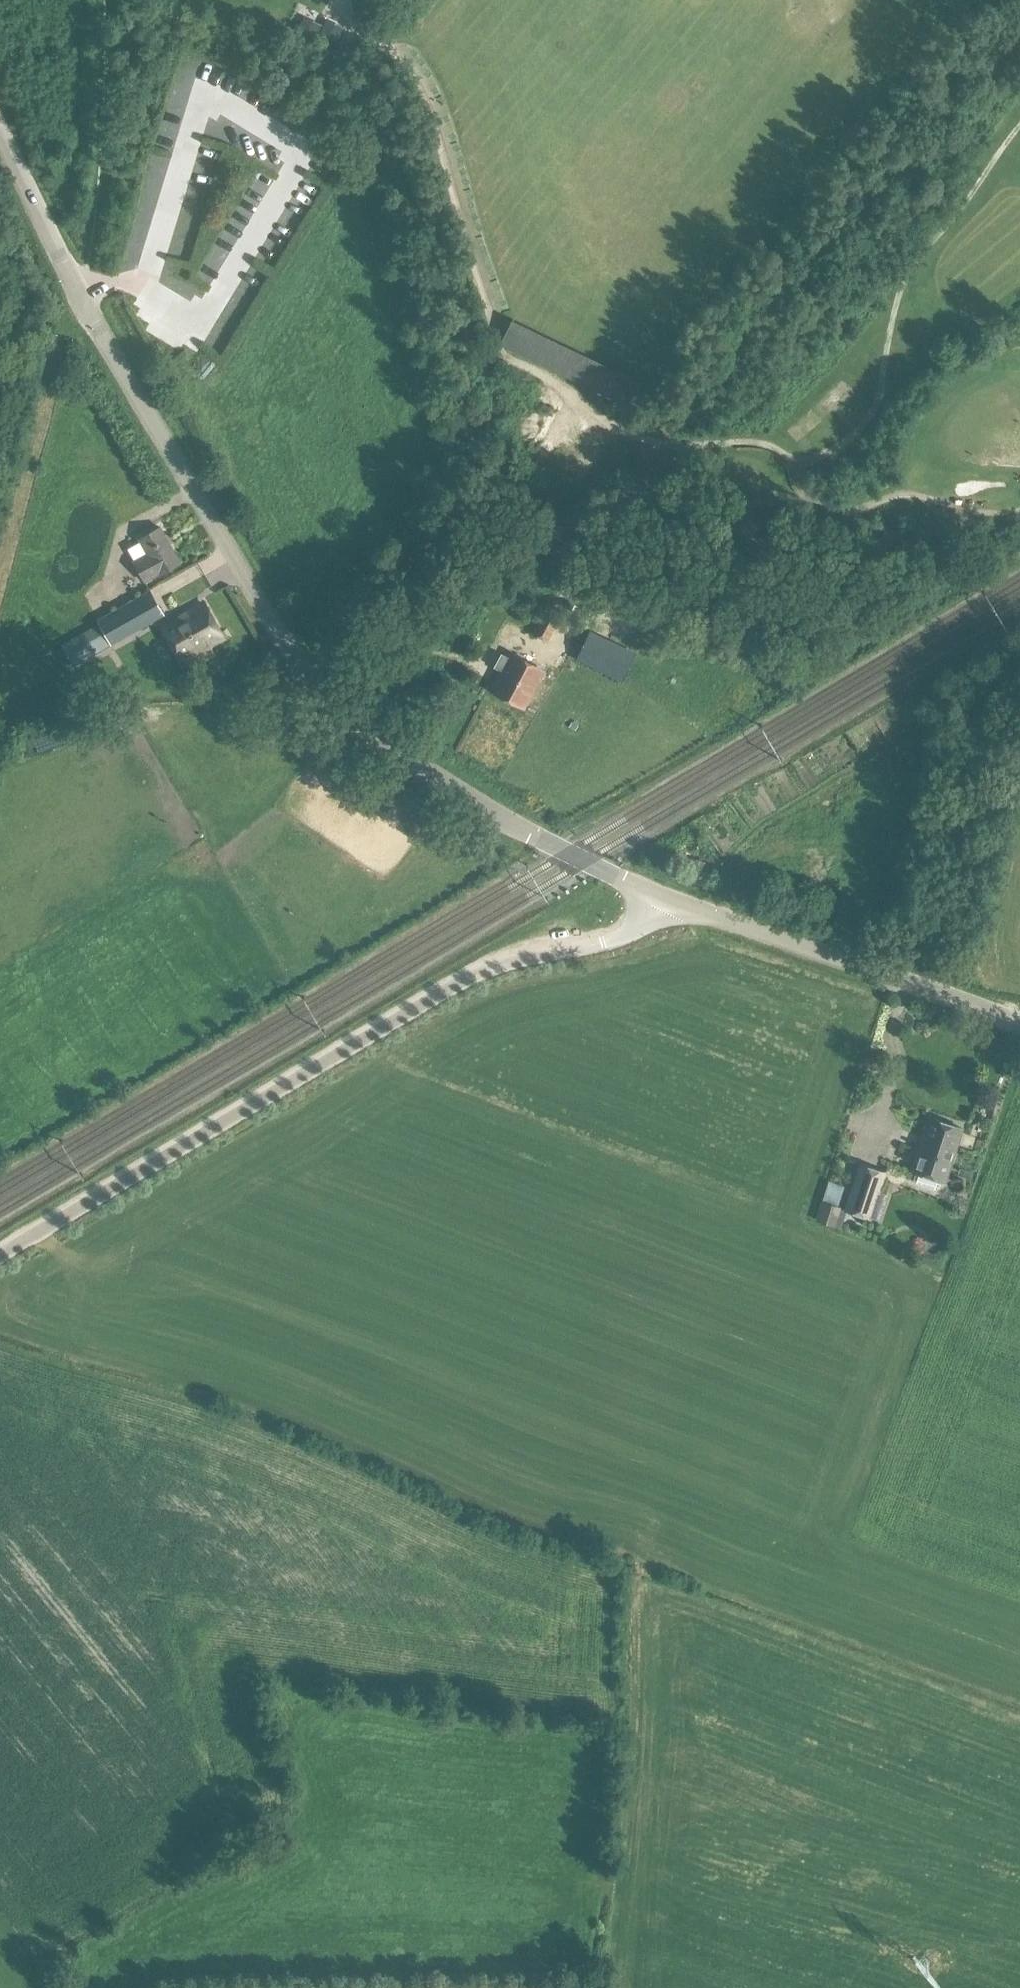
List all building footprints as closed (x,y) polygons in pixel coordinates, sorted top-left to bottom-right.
[(304,17),(294,38),(312,46),(322,25),(304,17)] [(334,49),(344,28),(327,19),(316,41),(334,49)] [(638,381),(510,323),(499,347),(627,405),(638,381)] [(148,554),(133,562),(145,583),(159,575),(159,576),(181,563),(161,528),(140,539),(148,554)] [(139,538),(125,545),(131,556),(145,549),(139,538)] [(165,616),(151,590),(98,621),(100,624),(112,645),(165,616)] [(224,639),(204,604),(163,627),(184,662),(224,639)] [(548,642),(560,620),(544,612),(532,634),(548,642)] [(100,624),(62,645),(74,667),(112,645),(100,624)] [(591,630),(576,660),(622,682),(637,653),(591,630)] [(525,709),(544,671),(512,653),(491,691),(525,709)] [(937,1190),(940,1182),(945,1184),(963,1129),(930,1118),(913,1172),(917,1174),(914,1182),(937,1190)] [(888,1173),(859,1165),(845,1211),(874,1220),(888,1173)] [(821,1201),(816,1220),(836,1227),(842,1208),(838,1207),(821,1201)]
